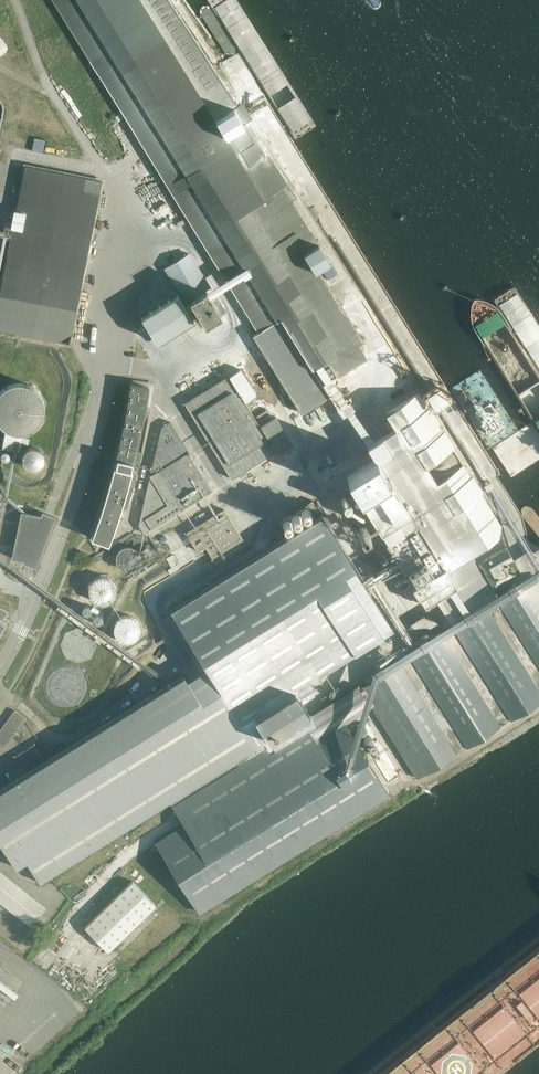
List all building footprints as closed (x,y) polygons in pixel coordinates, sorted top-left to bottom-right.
[(157,843),(199,910),(387,793),(356,744),(363,722),(427,825),(433,821),(366,714),(367,711),(372,707),(416,778),(538,701),(538,581),(502,604),(500,600),(496,593),(493,587),(502,582),(508,579),(508,578),(520,572),(513,559),(506,546),(477,563),(470,553),(498,536),(501,525),(418,392),(386,412),(405,443),(391,452),(381,437),(374,441),(350,405),(354,403),(355,403),(345,386),(339,389),(331,378),(339,373),(338,373),(362,358),(362,357),(356,346),(364,341),(318,269),(330,262),(328,257),(327,258),(291,200),(296,197),(247,122),(244,124),(233,108),(237,106),(168,0),(56,0),(89,52),(88,53),(127,115),(259,327),(262,329),(252,335),(263,355),(273,374),(278,382),(277,383),(284,401),(290,419),(329,395),(331,398),(327,400),(335,414),(344,409),(369,444),(367,445),(375,458),(347,476),(380,530),(387,542),(386,542),(396,558),(372,572),(371,570),(361,577),(322,515),(171,609),(207,667),(187,679),(184,674),(172,681),(166,685),(49,758),(26,772),(0,789),(0,841),(17,868),(27,862),(40,882),(48,877),(50,876),(116,835),(170,801),(185,826),(157,843)] [(34,148),(45,150),(47,138),(36,136),(34,148)] [(92,230),(102,181),(25,166),(0,294),(0,330),(69,344),(92,230)] [(221,314),(206,289),(209,287),(188,253),(166,267),(181,292),(142,317),(157,341),(199,314),(205,324),(221,314)] [(268,438),(245,401),(256,394),(241,369),(229,376),(229,375),(184,403),(232,479),(276,451),(268,438)] [(26,384),(23,383),(21,383),(19,383),(17,383),(15,383),(14,383),(12,384),(9,385),(7,386),(6,387),(4,388),(3,389),(1,390),(0,391),(0,425),(1,426),(3,427),(6,430),(7,430),(9,431),(10,432),(12,432),(13,433),(14,433),(15,433),(16,433),(17,433),(18,433),(23,433),(24,433),(27,432),(30,431),(31,430),(33,429),(35,428),(36,427),(38,425),(40,423),(41,421),(42,420),(42,418),(43,416),(44,414),(44,413),(44,412),(44,410),(44,407),(44,404),(44,402),(43,400),(42,398),(41,395),(39,393),(38,391),(37,390),(35,388),(33,387),(32,386),(29,385),(27,384),(26,384)] [(138,468),(142,451),(137,450),(140,438),(142,425),(147,400),(148,387),(131,384),(129,397),(127,409),(125,422),(122,434),(119,446),(116,459),(117,459),(116,466),(114,465),(111,478),(108,490),(104,502),(100,514),(96,525),(92,538),(109,544),(113,531),(117,519),(121,507),(129,483),(134,484),(138,468)] [(212,490),(189,452),(170,422),(161,427),(151,471),(153,474),(150,476),(152,479),(149,480),(139,525),(144,533),(151,529),(152,529),(182,510),(182,509),(212,490)] [(21,445),(23,433),(18,433),(17,433),(16,433),(15,433),(14,433),(13,433),(12,432),(10,432),(9,431),(7,430),(6,430),(4,442),(21,445)] [(8,446),(7,446),(6,446),(5,446),(4,447),(3,447),(3,448),(2,449),(2,450),(2,451),(2,452),(3,453),(4,454),(5,455),(6,455),(7,455),(8,454),(9,454),(10,454),(10,453),(11,452),(11,451),(11,450),(11,449),(10,448),(10,447),(9,447),(8,446)] [(39,448),(38,448),(37,447),(36,447),(34,447),(32,447),(31,447),(29,447),(28,448),(27,449),(26,450),(25,451),(24,452),(24,453),(23,453),(23,454),(22,456),(22,457),(22,459),(22,460),(23,460),(23,462),(24,463),(24,464),(25,465),(26,466),(28,467),(29,468),(30,468),(31,469),(32,469),(34,469),(35,469),(36,469),(37,468),(38,468),(40,467),(41,466),(42,465),(43,464),(43,462),(44,461),(44,460),(44,459),(44,458),(44,456),(44,455),(43,453),(43,452),(42,451),(41,450),(40,449),(39,448)] [(313,499),(279,520),(286,532),(320,511),(313,499)] [(343,502),(343,503),(343,505),(343,506),(343,507),(344,508),(345,509),(346,509),(347,509),(348,509),(350,509),(350,508),(351,507),(352,506),(352,505),(352,504),(352,503),(351,502),(351,501),(350,501),(349,500),(348,500),(347,500),(346,500),(345,500),(344,501),(343,502)] [(237,533),(234,529),(235,528),(224,510),(224,509),(187,532),(187,533),(198,550),(198,551),(206,546),(212,556),(212,557),(242,538),(238,532),(237,533)] [(36,566),(55,517),(43,512),(41,516),(22,512),(12,558),(24,560),(24,562),(36,566)] [(139,552),(138,551),(137,549),(136,548),(134,547),(132,546),(130,546),(128,545),(126,546),(124,546),(122,547),(121,548),(119,549),(118,551),(117,552),(117,553),(117,555),(116,556),(116,557),(116,558),(116,559),(117,560),(117,562),(118,563),(118,564),(119,565),(120,566),(122,568),(123,568),(124,569),(125,569),(127,569),(129,569),(130,569),(131,569),(132,569),(134,568),(135,567),(136,566),(137,565),(138,564),(139,563),(139,562),(140,561),(140,560),(140,558),(140,557),(140,556),(140,554),(139,553),(139,552)] [(114,582),(113,581),(112,580),(111,579),(109,578),(108,578),(107,577),(105,577),(103,577),(101,577),(99,577),(97,578),(95,579),(94,580),(92,582),(91,583),(91,584),(90,585),(90,586),(90,587),(89,588),(89,589),(89,591),(89,593),(90,594),(90,595),(91,597),(92,598),(93,599),(94,601),(96,602),(97,602),(98,603),(99,603),(101,604),(102,604),(104,604),(105,603),(107,603),(109,602),(110,602),(111,601),(113,600),(114,599),(114,597),(115,596),(116,594),(116,593),(116,592),(116,590),(116,588),(116,587),(116,585),(115,584),(114,583),(114,582)] [(416,597),(409,585),(403,589),(410,600),(416,597)] [(87,614),(91,609),(91,608),(90,607),(90,606),(89,606),(88,605),(87,605),(86,605),(85,605),(84,605),(84,606),(83,607),(82,607),(82,608),(82,609),(82,610),(82,611),(82,612),(83,613),(84,614),(85,614),(86,614),(87,614)] [(91,609),(87,614),(85,617),(91,622),(93,619),(97,614),(99,611),(93,606),(91,609)] [(103,619),(103,618),(102,617),(102,616),(101,615),(101,614),(100,614),(99,614),(98,614),(97,614),(93,619),(93,620),(94,620),(94,621),(95,622),(96,623),(97,623),(98,623),(99,623),(100,623),(100,622),(101,622),(102,621),(102,620),(103,619)] [(125,616),(123,617),(122,617),(120,618),(118,620),(117,621),(116,622),(115,624),(115,626),(114,627),(114,628),(114,629),(114,630),(114,632),(115,632),(115,634),(115,635),(116,636),(116,637),(117,638),(119,639),(120,640),(121,641),(122,642),(123,642),(125,643),(127,643),(128,643),(129,643),(131,642),(133,642),(134,641),(136,641),(137,639),(138,638),(139,637),(140,635),(140,634),(141,633),(141,632),(141,631),(141,630),(141,629),(141,628),(141,627),(141,626),(141,625),(140,624),(139,622),(138,621),(137,620),(136,618),(134,617),(133,617),(131,616),(129,616),(127,616),(125,616)] [(86,631),(84,631),(83,630),(81,630),(80,629),(78,629),(75,630),(73,630),(71,631),(70,632),(69,632),(67,634),(66,635),(65,636),(64,638),(64,639),(63,640),(63,642),(62,643),(62,644),(62,645),(62,646),(62,647),(62,649),(63,650),(63,651),(64,652),(65,654),(66,656),(67,657),(69,658),(71,660),(73,661),(74,661),(76,661),(79,662),(81,661),(82,661),(84,660),(86,660),(88,658),(89,657),(91,655),(92,654),(92,653),(93,651),(94,649),(94,647),(94,646),(94,645),(94,643),(94,642),(94,641),(93,640),(93,639),(92,637),(91,635),(89,634),(88,632),(86,631)] [(48,683),(48,685),(48,687),(48,689),(48,690),(49,692),(50,694),(50,696),(51,697),(53,699),(55,700),(56,701),(57,702),(59,703),(60,703),(62,704),(64,704),(66,704),(67,704),(69,704),(71,704),(72,703),(75,702),(76,701),(77,700),(78,699),(79,699),(80,698),(81,696),(82,695),(82,693),(83,692),(83,690),(84,689),(84,688),(84,686),(84,685),(83,683),(83,682),(83,680),(82,678),(81,677),(79,675),(79,674),(77,673),(76,672),(75,671),(73,670),(72,670),(70,669),(69,669),(67,669),(65,669),(64,669),(62,669),(60,670),(59,670),(57,671),(56,672),(55,673),(53,674),(52,676),(51,677),(50,679),(49,680),(49,682),(48,683)] [(26,718),(15,710),(0,731),(0,742),(6,746),(26,718)] [(22,766),(40,755),(34,745),(16,756),(22,766)] [(0,871),(0,903),(31,927),(46,908),(0,871)] [(82,912),(101,893),(90,881),(71,900),(82,912)] [(108,951),(156,905),(133,881),(122,891),(85,927),(108,951)]
